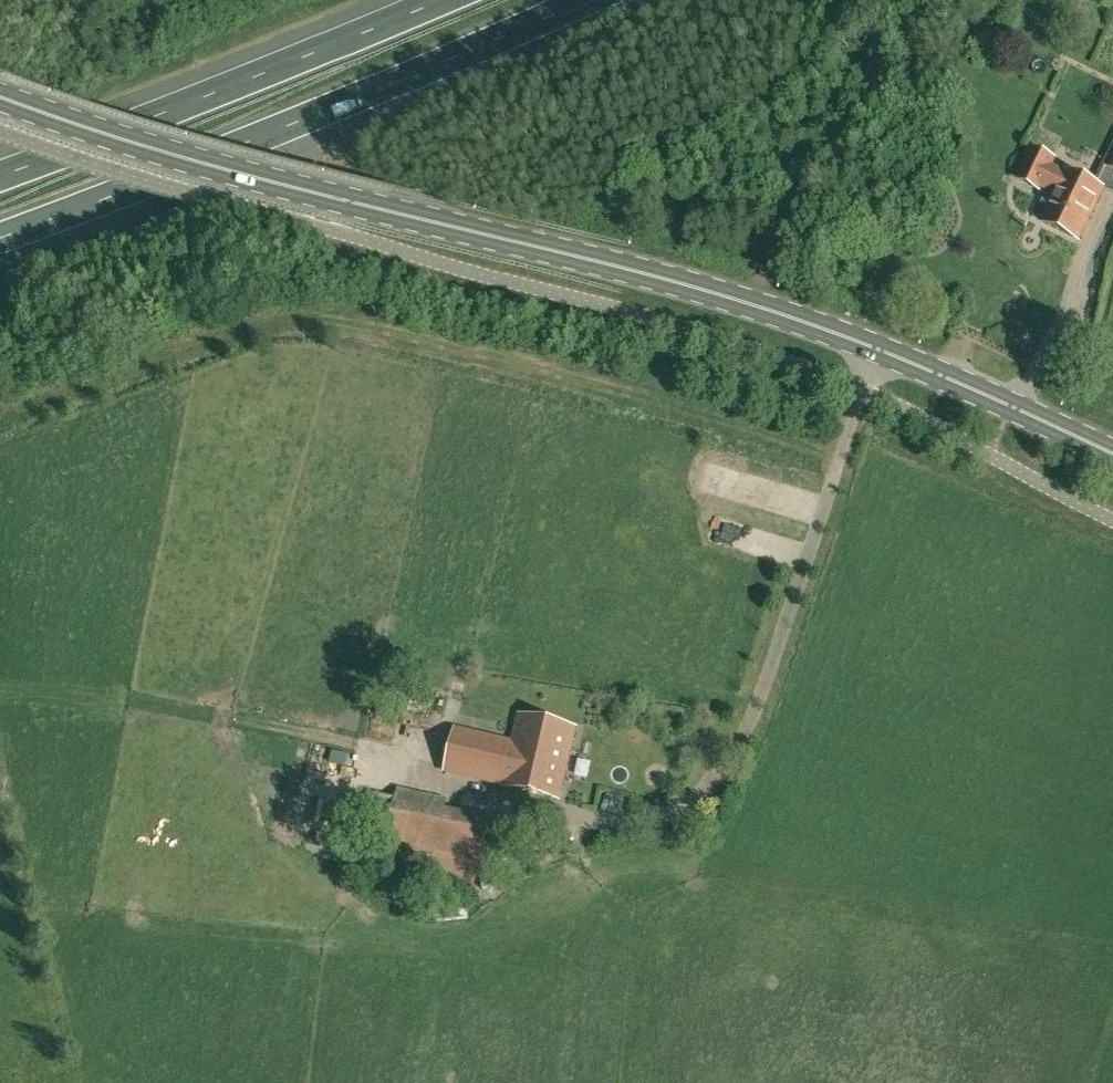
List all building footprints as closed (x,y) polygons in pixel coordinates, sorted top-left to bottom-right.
[(1017,180),(1037,190),(1039,185),(1056,193),(1041,223),(1078,240),(1101,189),(1111,168),(1112,169),(1112,154),(1107,166),(1102,164),(1092,185),(1049,164),(1052,159),(1032,150),(1017,180)] [(558,798),(574,728),(519,715),(513,743),(455,730),(445,773),(505,786),(558,798)] [(384,842),(380,860),(386,861),(429,871),(427,880),(482,892),(483,887),(484,884),(499,819),(439,806),(442,798),(398,788),(395,799),(384,842)] [(348,805),(342,830),(363,835),(369,811),(369,810),(348,805)]
